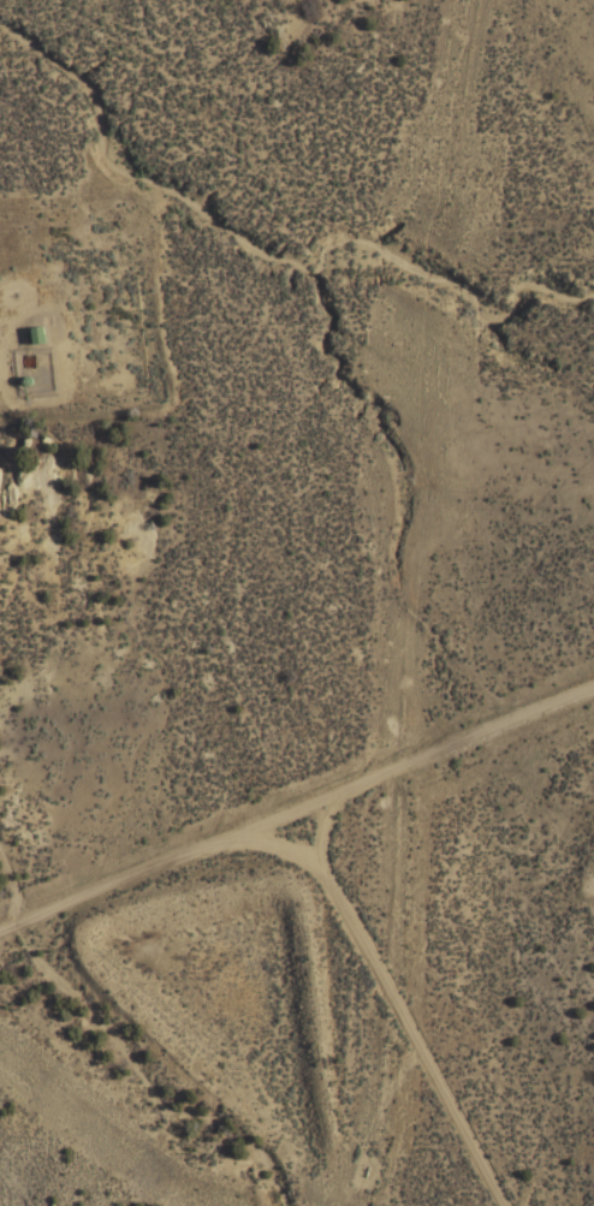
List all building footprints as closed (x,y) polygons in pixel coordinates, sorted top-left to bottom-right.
[(30,344),(42,344),(42,328),(30,328),(30,344)]
